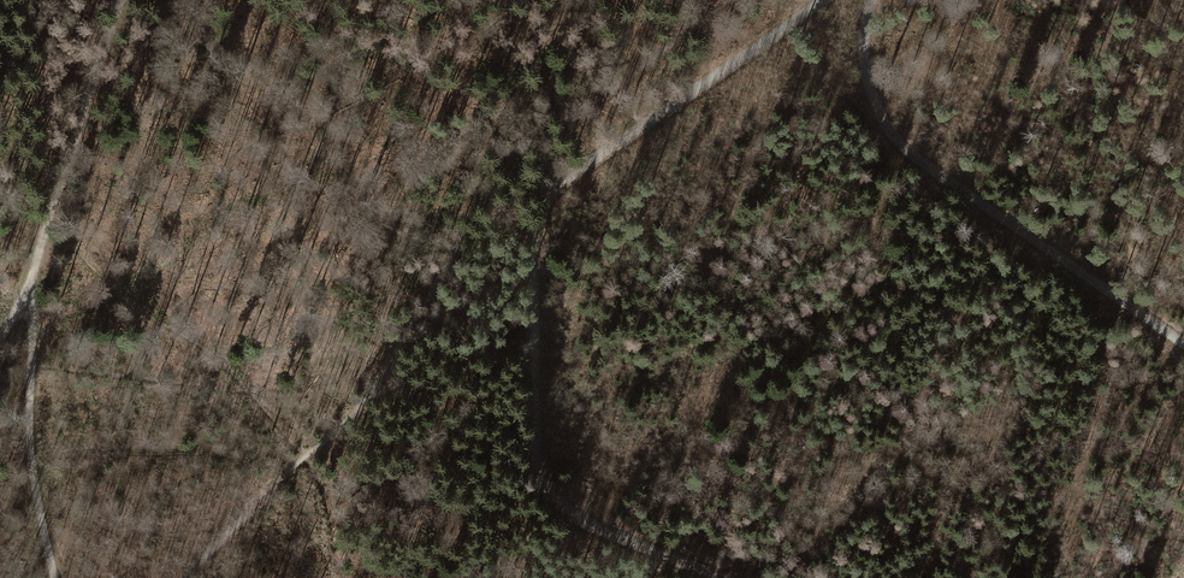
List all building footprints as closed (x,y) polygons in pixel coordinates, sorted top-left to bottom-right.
[(902,154),(892,137),(879,145),(889,161),(902,154)]
